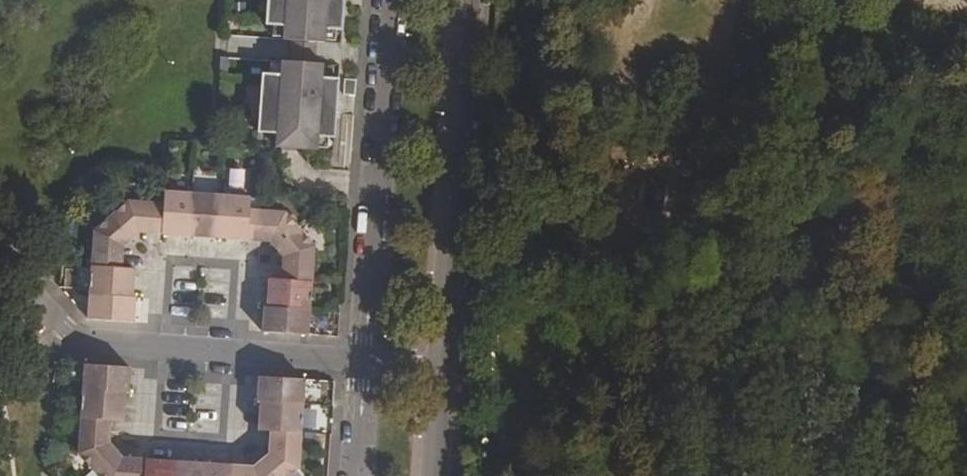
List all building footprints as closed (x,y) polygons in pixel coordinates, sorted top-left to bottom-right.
[(266,23),(283,25),(282,39),(324,42),(325,28),(341,30),(343,0),(268,0),(266,23)] [(323,66),(280,63),(280,75),(263,75),(258,132),(275,133),(274,148),(281,149),(317,151),(318,136),(333,137),(338,80),(322,78),(323,66)] [(355,80),(344,80),(342,95),(354,96),(355,80)] [(192,195),(164,193),(163,204),(161,235),(189,237),(192,195)] [(221,197),(192,195),(189,237),(218,239),(221,197)] [(250,200),(221,197),(218,239),(247,241),(249,210),(250,200)] [(129,202),(110,217),(131,240),(138,233),(161,235),(163,204),(129,202)] [(283,213),(249,210),(247,241),(269,243),(275,249),(298,231),(283,213)] [(131,240),(110,217),(93,232),(91,267),(121,269),(123,247),(131,240)] [(298,231),(275,249),(282,258),(280,281),(310,282),(313,247),(298,231)] [(121,269),(91,267),(89,296),(131,299),(133,270),(121,269)] [(280,281),(268,279),(266,308),(309,311),(310,282),(280,281)] [(131,299),(89,296),(88,320),(133,323),(135,299),(131,299)] [(266,308),(264,308),(262,333),(307,335),(309,311),(266,308)] [(129,369),(84,366),(81,391),(124,394),(128,394),(129,369)] [(304,381),(258,378),(256,403),(259,403),(302,406),(304,381)] [(124,394),(81,391),(80,418),(110,420),(123,421),(124,394)] [(302,406),(259,403),(257,430),(269,432),(299,433),(302,406)] [(110,420),(80,418),(77,454),(92,471),(114,451),(109,445),(110,420)] [(269,432),(268,454),(261,460),(274,475),(290,475),(296,470),(299,433),(269,432)] [(114,451),(92,471),(96,475),(144,475),(145,459),(121,458),(114,451)] [(145,459),(144,475),(173,475),(174,461),(145,459)] [(229,465),(229,475),(274,475),(261,460),(253,467),(229,465)] [(174,461),(173,475),(201,475),(202,464),(174,461)] [(202,464),(201,475),(229,475),(229,465),(202,464)]
